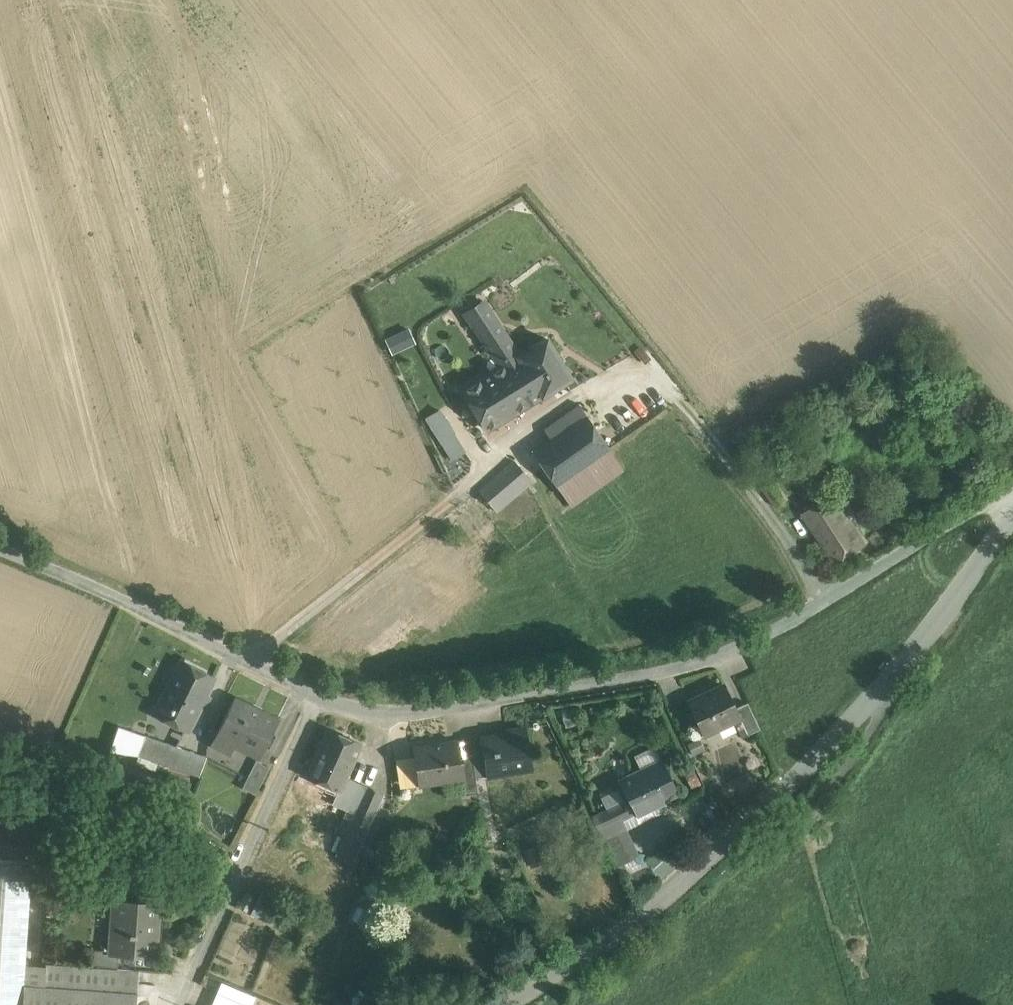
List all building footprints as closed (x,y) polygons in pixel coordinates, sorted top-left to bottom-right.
[(519,356),(483,302),(465,314),(473,325),(475,324),(502,365),(519,356)] [(519,356),(502,365),(526,405),(571,377),(547,338),(519,356)] [(502,365),(463,390),(487,429),(526,405),(502,365)] [(435,396),(420,405),(450,459),(465,450),(435,396)] [(572,424),(533,451),(556,485),(585,464),(609,448),(587,415),(580,404),(566,414),(572,424)] [(625,471),(609,448),(585,464),(595,477),(566,498),(573,508),(625,471)] [(514,460),(479,490),(491,504),(526,474),(514,460)] [(585,464),(556,485),(566,498),(595,477),(585,464)] [(867,544),(835,493),(803,513),(836,564),(867,544)] [(182,661),(155,714),(188,731),(214,677),(182,661)] [(724,685),(689,701),(705,735),(739,719),(739,718),(735,708),(724,685)] [(278,720),(235,698),(213,743),(231,752),(235,743),(260,756),(278,720)] [(748,702),(735,708),(739,718),(739,719),(747,735),(760,729),(748,702)] [(507,733),(481,737),(484,753),(488,775),(532,769),(525,727),(507,730),(507,733)] [(362,744),(329,729),(308,776),(341,791),(362,744)] [(458,742),(415,749),(420,784),(462,777),(463,777),(460,756),(458,742)] [(191,758),(157,747),(152,762),(165,764),(199,776),(206,757),(193,752),(191,758)] [(484,753),(472,754),(476,777),(488,775),(484,753)] [(472,754),(460,756),(463,777),(462,777),(465,792),(478,790),(476,777),(472,754)] [(662,759),(620,779),(629,798),(636,813),(678,792),(662,759)] [(256,760),(243,788),(256,794),(270,767),(256,760)] [(368,788),(357,812),(349,809),(341,829),(348,832),(338,855),(353,861),(382,795),(368,788)] [(629,798),(593,816),(615,863),(636,853),(624,828),(618,830),(614,823),(636,813),(629,798)] [(538,844),(525,850),(533,866),(545,860),(538,844)] [(0,859),(0,1004),(22,1004),(25,963),(32,861),(0,859)] [(644,865),(626,875),(634,889),(652,878),(644,865)] [(160,905),(114,902),(110,951),(110,952),(119,953),(157,956),(160,905)] [(110,951),(95,950),(94,965),(118,967),(119,953),(110,952),(110,951)] [(25,963),(22,1004),(137,1004),(139,970),(25,963)] [(222,984),(213,1004),(252,1004),(255,998),(222,984)]
